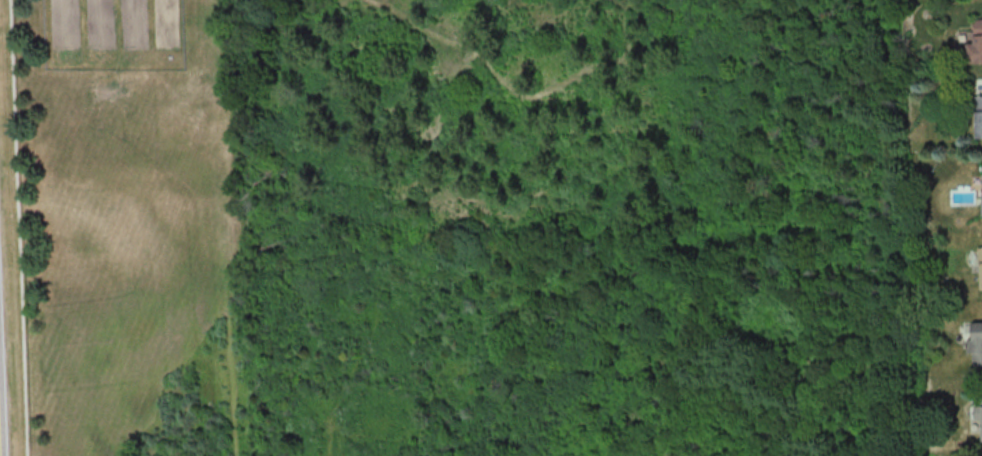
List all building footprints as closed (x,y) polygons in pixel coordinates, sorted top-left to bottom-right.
[(975,19),(975,44),(969,44),(969,63),(981,63),(981,19),(975,19)] [(981,366),(981,322),(975,322),(975,339),(968,340),(968,355),(973,355),(973,366),(981,366)]
